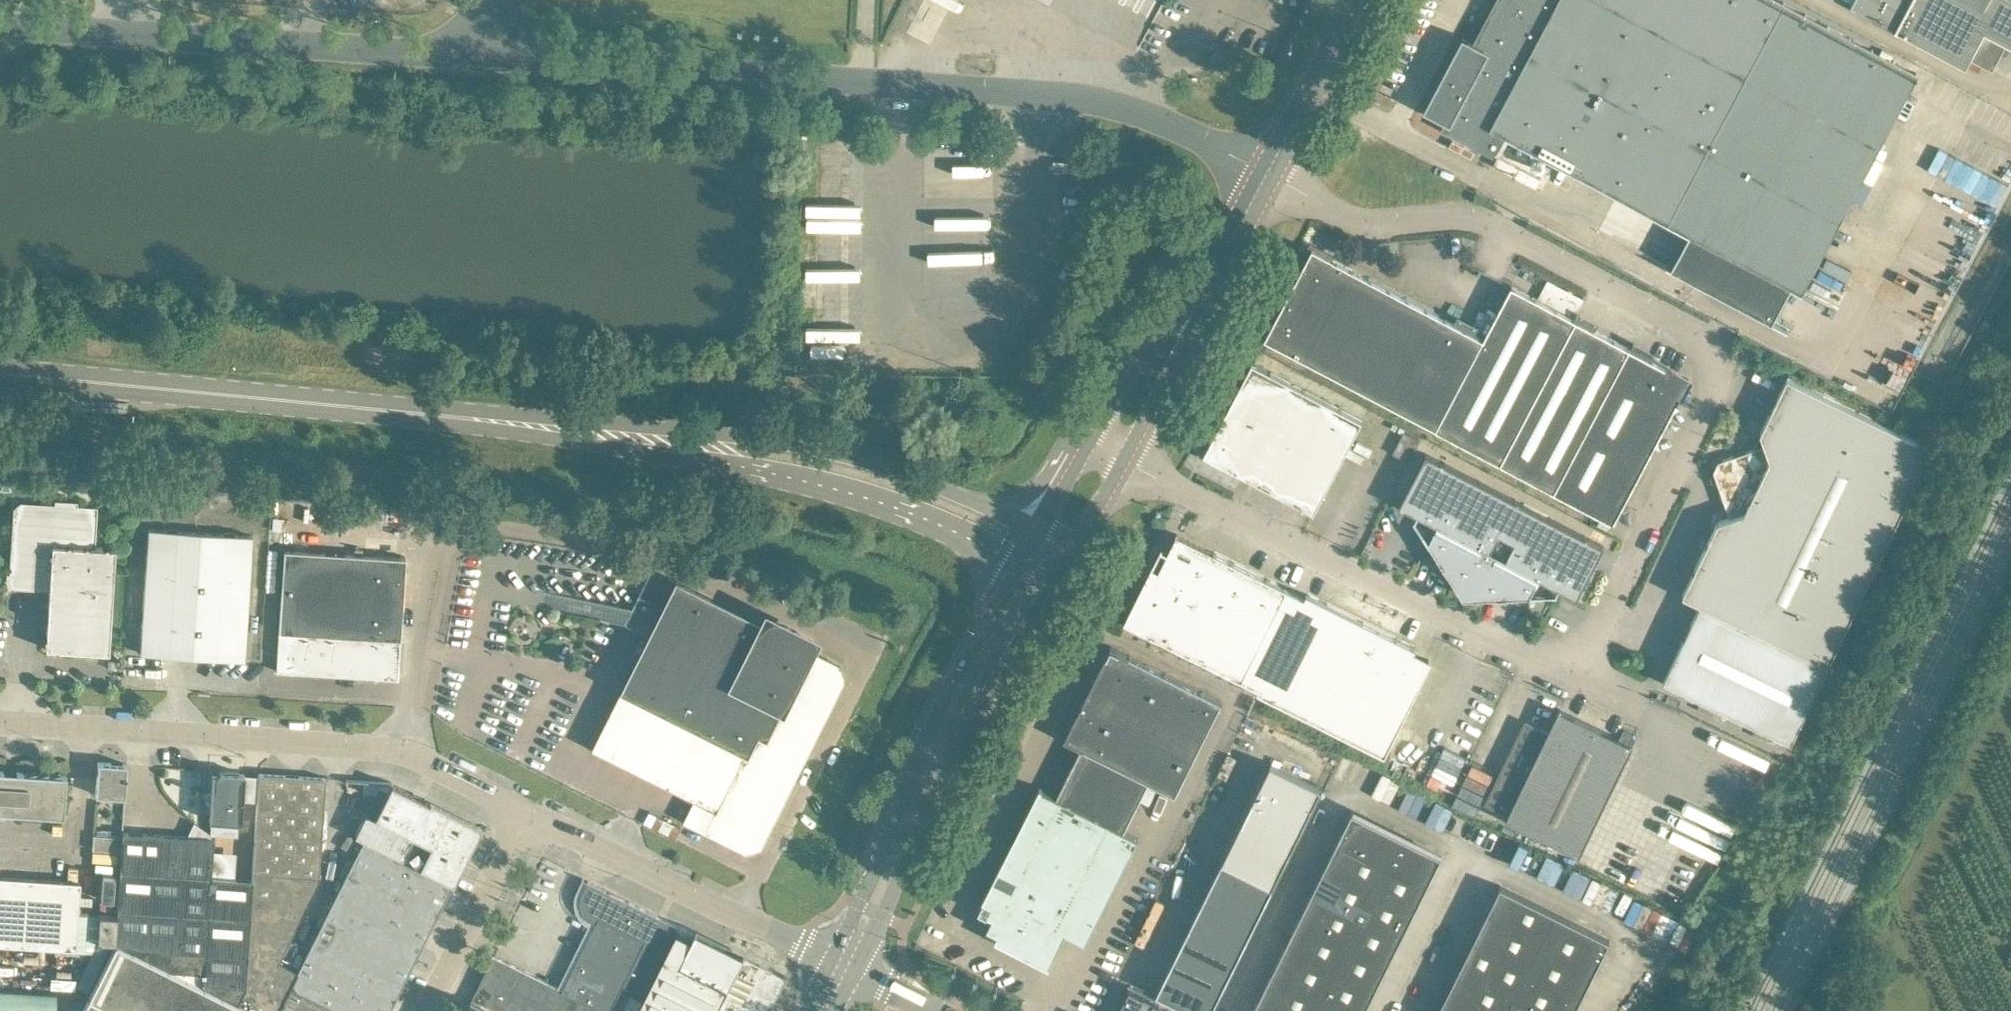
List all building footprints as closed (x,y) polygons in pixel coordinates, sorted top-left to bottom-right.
[(1854,188),(1912,74),(1776,0),(1501,0),(1478,44),(1462,35),(1423,109),(1448,122),(1446,126),(1482,145),(1480,149),(1494,156),(1506,133),(1703,238),(1684,273),(1666,264),(1666,265),(1787,330),(1788,328),(1772,320),(1791,284),(1801,289),(1800,291),(1801,291),(1854,188)] [(1860,9),(1975,70),(1979,62),(2002,74),(2010,57),(2010,0),(1865,0),(1860,9)] [(1233,54),(1238,45),(1233,42),(1228,51),(1233,54)] [(1986,128),(2010,137),(2010,114),(1993,107),(1986,128)] [(1689,379),(1574,317),(1511,285),(1484,338),(1348,267),(1312,248),(1265,338),(1497,460),(1613,521),(1677,401),(1689,379)] [(1209,456),(1243,474),(1314,511),(1362,419),(1252,361),(1213,435),(1214,435),(1204,453),(1210,456),(1209,456)] [(1932,446),(1787,377),(1760,432),(1765,444),(1718,461),(1714,470),(1730,517),(1717,521),(1682,594),(1700,603),(1664,680),(1791,741),(1932,446)] [(1539,576),(1577,596),(1603,545),(1426,453),(1400,504),(1437,523),(1429,540),(1428,538),(1427,539),(1458,588),(1459,587),(1458,585),(1460,584),(1476,593),(1476,595),(1475,595),(1475,597),(1532,594),(1532,593),(1530,593),(1539,576)] [(58,648),(108,651),(115,548),(94,546),(97,505),(77,504),(77,500),(54,499),(54,503),(20,501),(13,507),(9,578),(15,584),(23,585),(26,582),(38,583),(41,586),(49,586),(46,635),(44,638),(46,643),(45,647),(50,648),(54,650),(58,648)] [(244,659),(252,535),(148,529),(140,652),(244,659)] [(1124,621),(1241,679),(1240,682),(1385,754),(1432,660),(1414,651),(1416,647),(1397,638),(1321,600),(1307,593),(1305,597),(1177,533),(1165,557),(1161,555),(1157,563),(1161,565),(1159,569),(1152,566),(1124,621)] [(284,549),(279,629),(400,637),(405,557),(284,549)] [(645,593),(660,600),(674,572),(658,564),(645,593)] [(685,820),(686,820),(747,851),(751,849),(762,846),(845,678),(841,664),(799,643),(798,644),(797,644),(792,641),(782,635),(780,634),(781,634),(751,619),(680,583),(668,607),(654,636),(638,668),(647,673),(638,691),(624,684),(593,747),(695,798),(685,820)] [(397,678),(400,637),(279,629),(276,671),(397,678)] [(1040,786),(978,908),(992,915),(986,927),(998,933),(995,938),(1031,957),(1049,966),(1049,964),(1065,931),(1085,941),(1138,837),(1124,830),(1131,816),(1149,780),(1176,794),(1222,701),(1111,645),(1064,738),(1082,747),(1063,783),(1057,796),(1042,788),(1042,787),(1040,786)] [(1619,738),(1559,708),(1547,732),(1525,722),(1487,801),(1508,812),(1505,818),(1579,854),(1633,744),(1629,742),(1633,733),(1624,729),(1619,738)] [(124,796),(127,764),(98,762),(96,794),(124,796)] [(1271,762),(1255,794),(1305,819),(1321,787),(1271,762)] [(63,815),(66,775),(0,770),(0,811),(63,815)] [(242,798),(256,799),(258,774),(219,772),(219,770),(216,770),(216,771),(212,771),(209,819),(212,819),(211,834),(237,836),(238,821),(241,821),(242,798)] [(236,1003),(252,1010),(277,1010),(297,971),(278,962),(319,880),(322,831),(325,777),(258,773),(258,774),(256,799),(251,880),(244,987),(236,1003)] [(277,1010),(388,1010),(481,825),(429,799),(428,801),(391,782),(391,781),(381,781),(379,786),(387,790),(374,815),(366,811),(354,835),(362,839),(297,971),(277,1010)] [(1255,794),(1238,827),(1289,852),(1305,819),(1255,794)] [(1669,839),(1720,856),(1731,824),(1680,806),(1669,839)] [(1338,838),(1391,864),(1427,883),(1441,855),(1352,810),(1338,838)] [(1238,827),(1222,860),(1272,885),(1289,852),(1238,827)] [(122,831),(122,836),(121,852),(117,907),(115,932),(114,942),(116,943),(159,965),(168,835),(122,831)] [(93,850),(121,852),(122,836),(94,834),(93,850)] [(214,838),(168,835),(159,965),(204,987),(211,877),(214,838)] [(1325,865),(1377,891),(1391,864),(1338,838),(1325,865)] [(1583,891),(1590,874),(1546,854),(1538,872),(1583,891)] [(1221,861),(1205,893),(1256,919),(1272,886),(1221,861)] [(1377,891),(1414,909),(1427,883),(1391,864),(1377,891)] [(1325,865),(1311,892),(1364,918),(1377,891),(1325,865)] [(111,902),(112,874),(99,873),(98,902),(111,902)] [(251,880),(211,877),(204,987),(236,1003),(244,987),(251,880)] [(75,949),(80,883),(0,878),(0,944),(75,949)] [(644,995),(679,925),(588,880),(582,892),(581,896),(581,900),(581,904),(584,912),(586,915),(589,918),(593,920),(596,922),(563,989),(494,955),(472,999),(495,1010),(610,1010),(623,984),(644,995)] [(1437,1010),(1574,1010),(1610,939),(1501,884),(1437,1010)] [(1377,891),(1364,918),(1401,936),(1414,909),(1377,891)] [(1298,918),(1351,945),(1364,918),(1311,892),(1298,918)] [(1205,893),(1189,926),(1239,951),(1256,919),(1205,893)] [(115,932),(117,907),(101,906),(99,931),(115,932)] [(1298,918),(1284,945),(1337,972),(1374,990),(1387,963),(1351,945),(1298,918)] [(1364,918),(1351,945),(1387,963),(1401,936),(1364,918)] [(679,925),(644,995),(636,1010),(770,1010),(787,977),(679,924),(679,925)] [(1156,991),(1196,1010),(1210,1010),(1239,951),(1189,926),(1156,991)] [(159,965),(116,943),(89,996),(119,1010),(252,1010),(236,1003),(204,987),(159,965)] [(1284,945),(1271,972),(1324,998),(1337,972),(1284,945)] [(1282,1010),(1318,1010),(1324,998),(1271,972),(1258,999),(1282,1010)] [(1324,998),(1349,1010),(1363,1010),(1374,990),(1337,972),(1324,998)] [(1116,1010),(1181,1010),(1129,985),(1116,1010)] [(56,995),(0,991),(0,1010),(54,1010),(56,995)] [(82,1010),(119,1010),(89,996),(82,1010)] [(1324,998),(1318,1010),(1349,1010),(1324,998)] [(466,1010),(495,1010),(472,999),(466,1010)] [(1258,999),(1252,1010),(1282,1010),(1258,999)]
